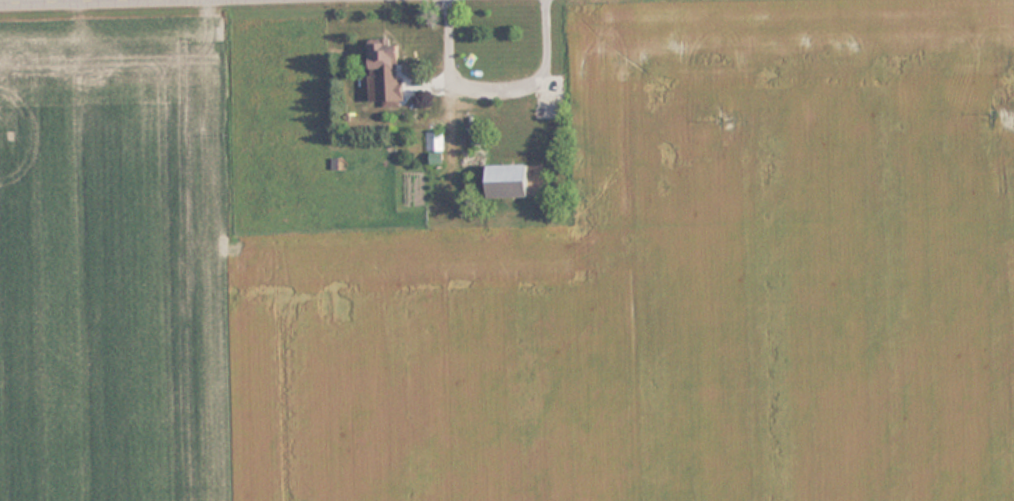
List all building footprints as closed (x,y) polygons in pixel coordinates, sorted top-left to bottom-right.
[(383,95),(402,95),(402,51),(388,51),(388,43),(376,43),(376,78),(383,78),(383,95)] [(428,132),(429,150),(445,149),(444,131),(428,132)] [(533,199),(533,166),(493,166),(493,199),(533,199)]
